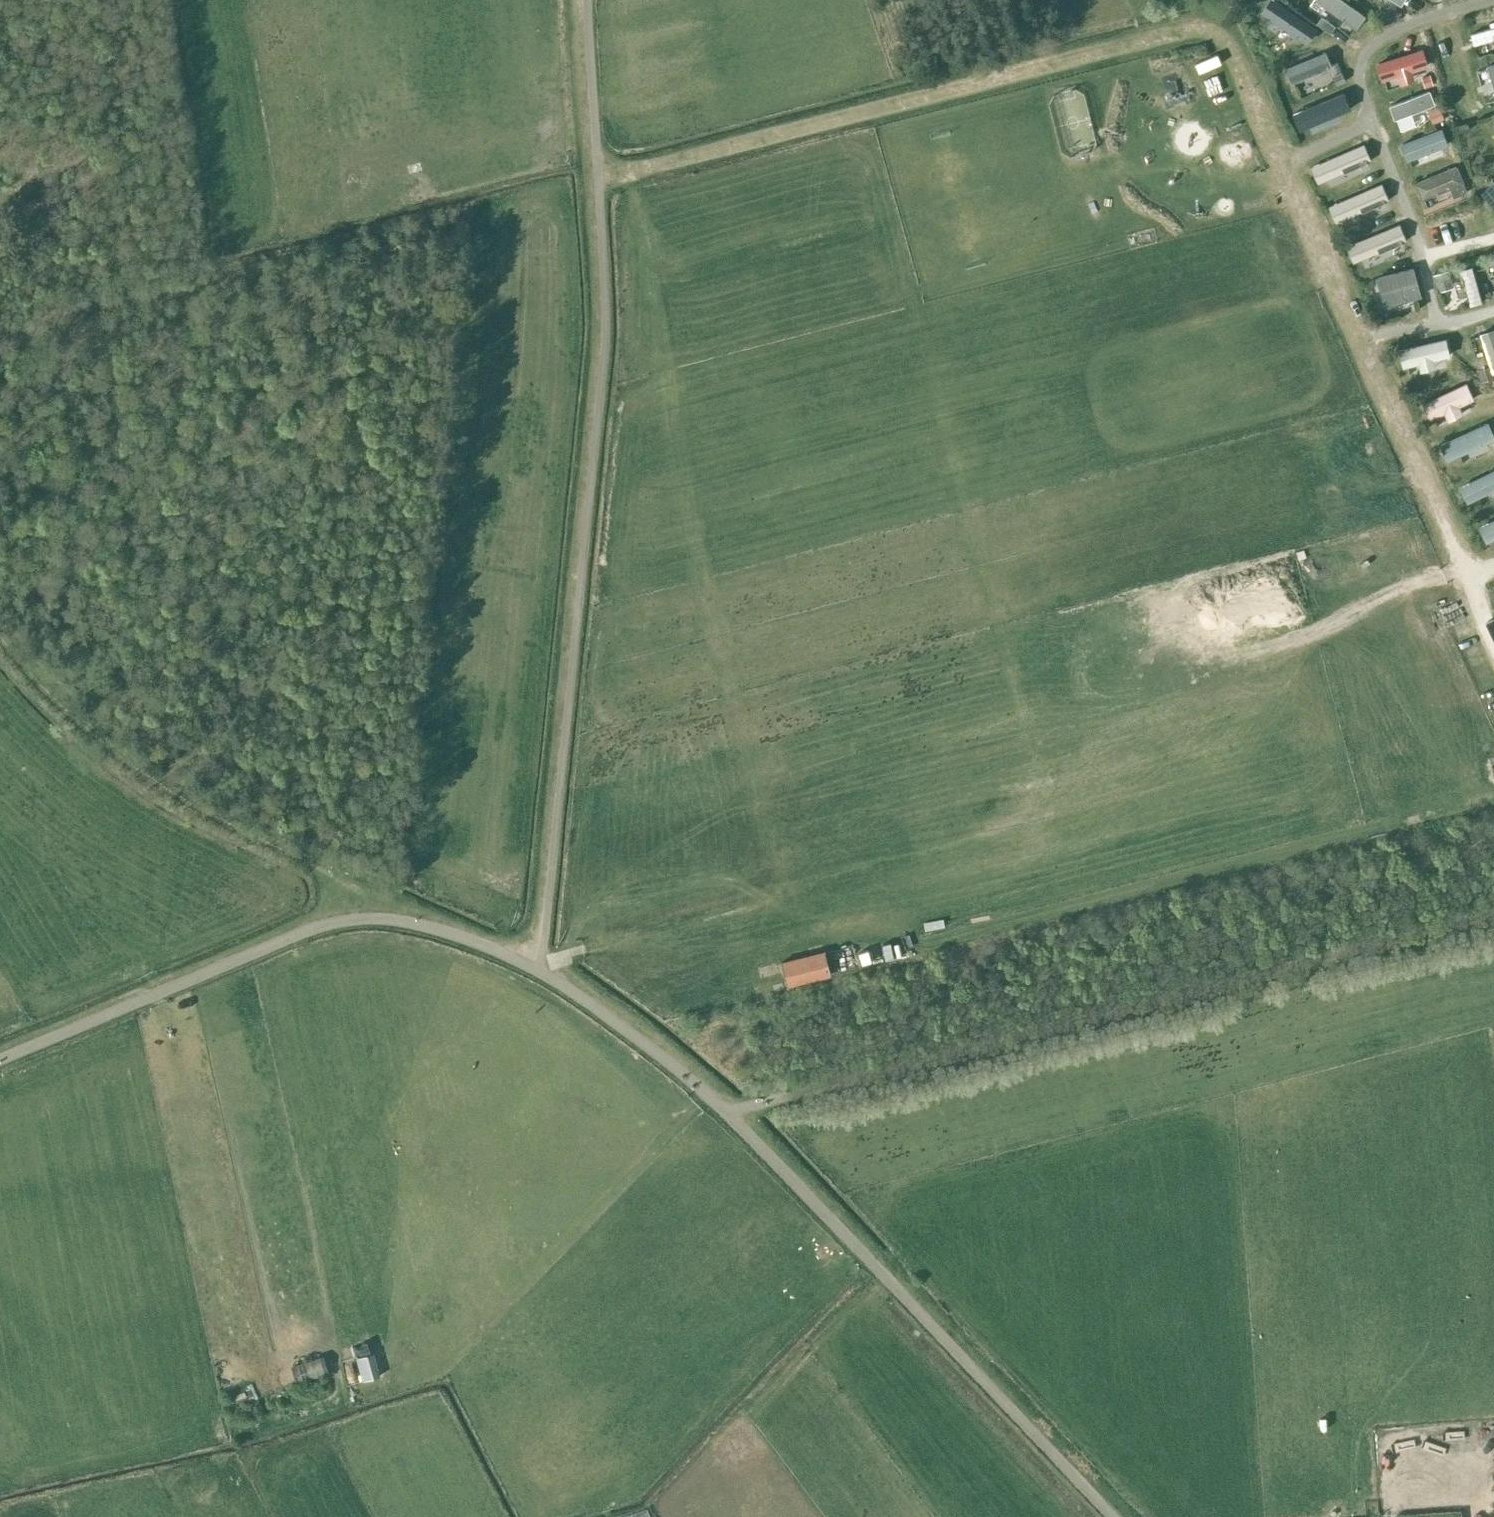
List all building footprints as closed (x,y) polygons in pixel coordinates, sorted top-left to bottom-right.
[(1315,3),(1354,31),(1364,17),(1340,0),(1317,0),(1315,3)] [(1401,8),(1406,0),(1388,0),(1401,8)] [(1276,2),(1267,16),(1302,40),(1311,26),(1276,2)] [(1469,35),(1472,46),(1493,40),(1493,28),(1469,35)] [(1421,50),(1375,66),(1380,82),(1396,77),(1399,87),(1414,82),(1411,73),(1427,68),(1421,50)] [(1325,53),(1282,71),(1288,85),(1331,68),(1325,53)] [(1485,67),(1493,98),(1493,64),(1485,67)] [(1393,122),(1434,106),(1429,92),(1388,108),(1393,122)] [(1342,96),(1299,111),(1305,128),(1348,113),(1342,96)] [(1446,150),(1441,139),(1412,153),(1417,163),(1446,150)] [(1364,145),(1309,168),(1316,185),(1371,162),(1364,145)] [(1464,184),(1457,167),(1414,185),(1421,202),(1464,184)] [(1381,184),(1327,208),(1334,224),(1388,200),(1381,184)] [(1398,226),(1345,248),(1352,264),(1404,243),(1398,226)] [(1441,287),(1457,281),(1452,266),(1435,271),(1441,287)] [(1412,268),(1372,279),(1381,310),(1420,298),(1412,268)] [(1481,304),(1470,269),(1458,273),(1469,308),(1481,304)] [(1478,336),(1489,368),(1477,372),(1481,384),(1493,379),(1493,375),(1493,374),(1493,330),(1478,336)] [(1444,340),(1396,352),(1401,370),(1418,366),(1419,374),(1435,371),(1433,362),(1448,358),(1444,340)] [(1465,385),(1420,404),(1428,422),(1443,415),(1446,422),(1461,416),(1458,408),(1472,402),(1465,385)] [(1486,424),(1438,446),(1447,463),(1493,441),(1486,424)] [(1458,488),(1466,505),(1493,491),(1493,471),(1458,488)] [(1478,529),(1485,545),(1493,541),(1493,521),(1478,529)] [(824,951),(781,962),(787,985),(830,975),(824,951)] [(322,1356),(293,1366),(298,1380),(327,1371),(322,1356)]
